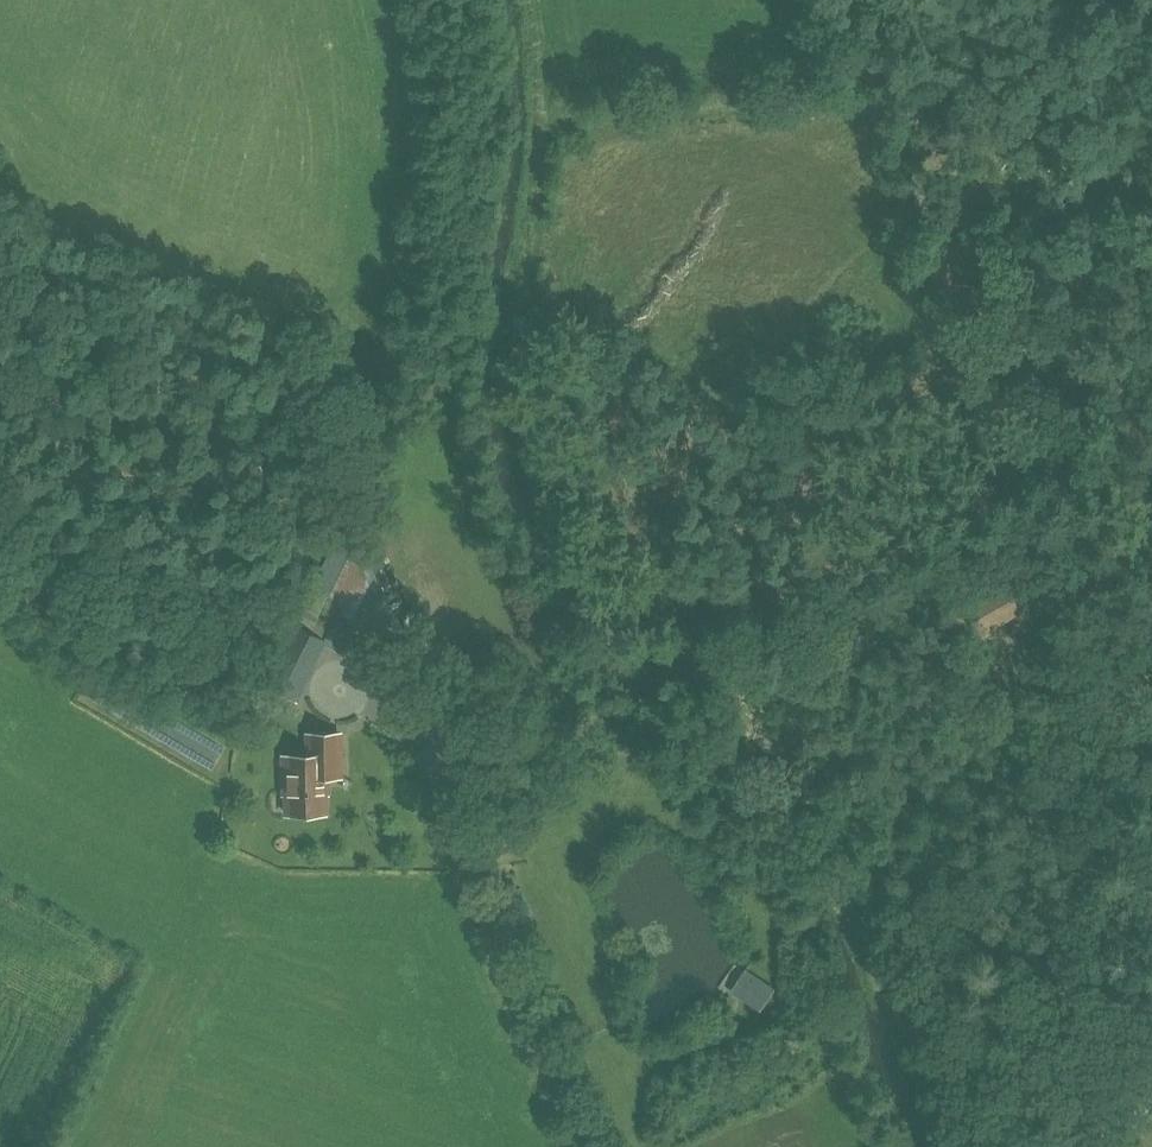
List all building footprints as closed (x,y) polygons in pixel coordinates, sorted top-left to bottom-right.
[(1059,6),(1058,0),(1025,0),(1026,11),(1059,6)] [(405,656),(387,644),(350,623),(370,579),(357,574),(365,557),(352,551),(358,540),(345,523),(266,685),(295,699),(323,642),(407,688),(414,676),(413,675),(405,656)] [(1004,583),(962,606),(977,633),(1019,609),(1004,583)] [(307,756),(282,757),(282,793),(285,793),(285,813),(326,812),(325,792),(328,792),(328,776),(341,776),(340,733),(307,734),(307,756)] [(751,972),(736,992),(759,1008),(773,989),(751,972)]
